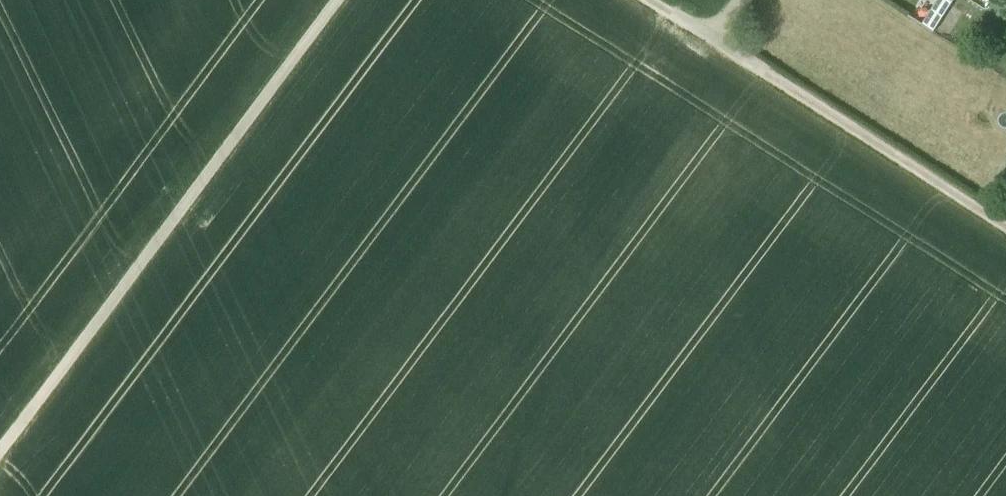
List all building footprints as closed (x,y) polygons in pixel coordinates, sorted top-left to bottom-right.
[(948,0),(937,0),(933,6),(945,13),(952,2),(948,0)] [(941,20),(929,12),(921,25),(933,32),(941,20)]
